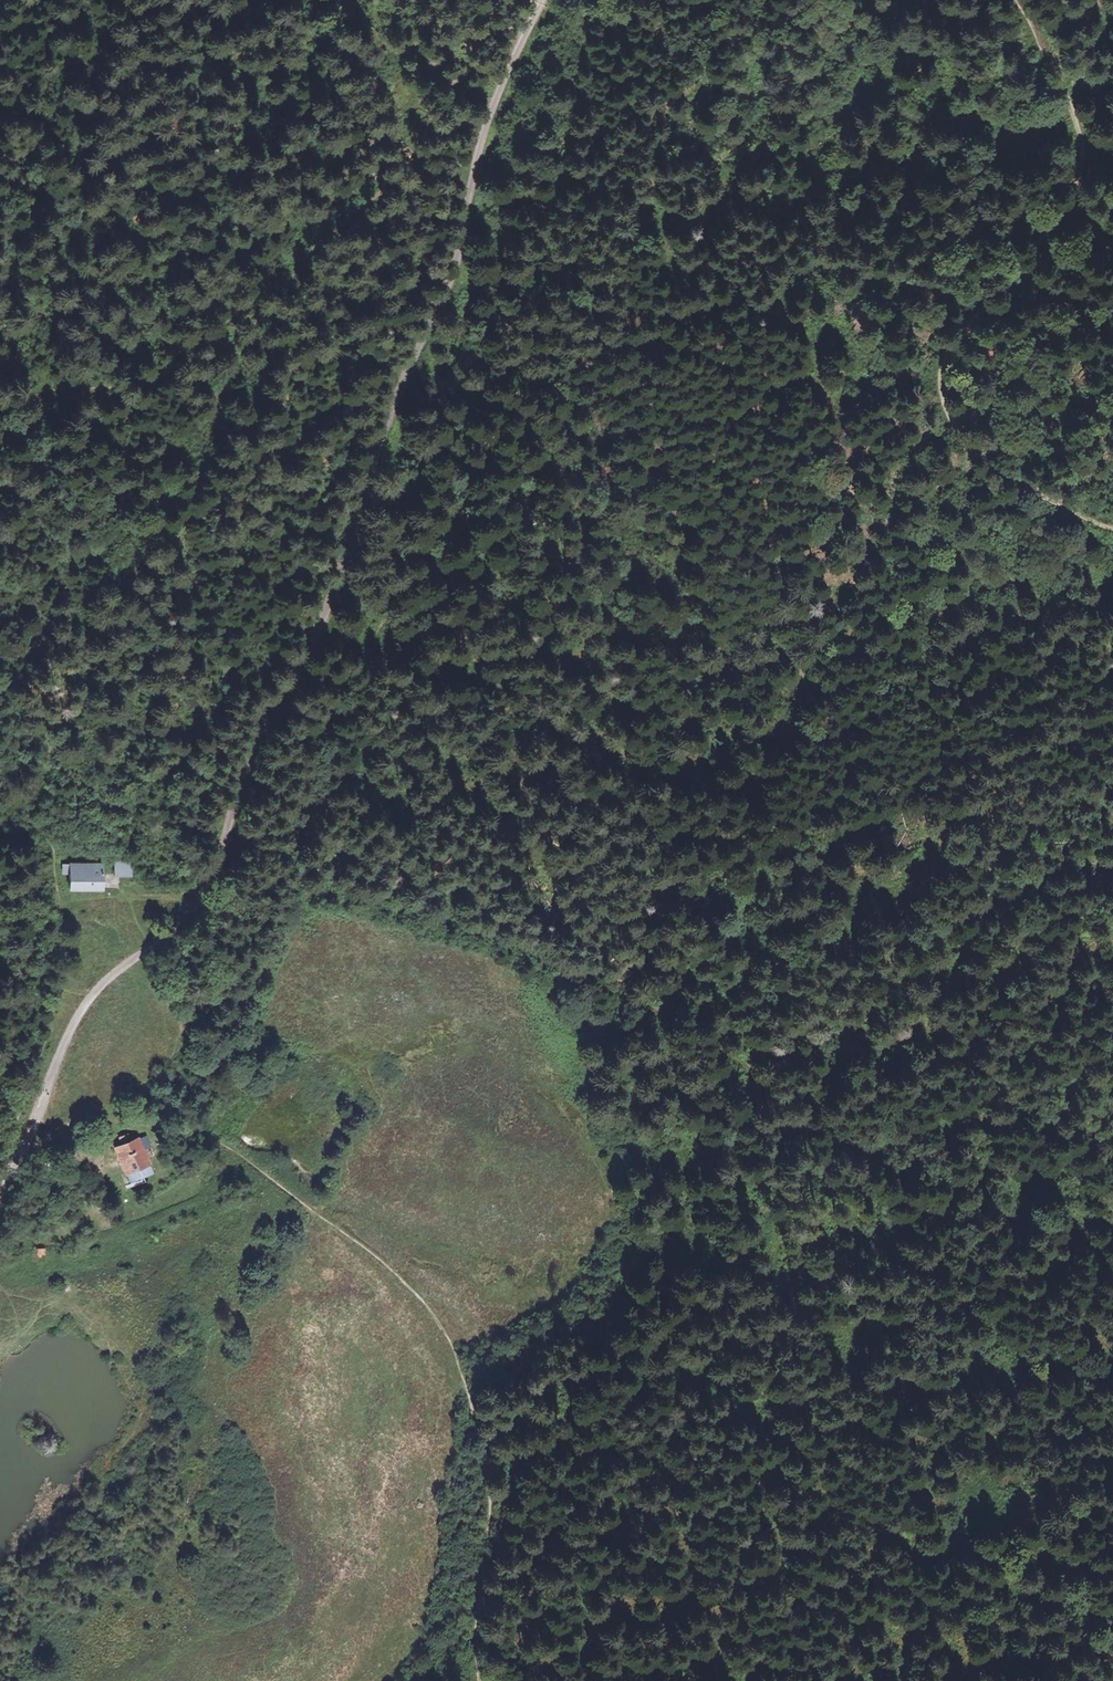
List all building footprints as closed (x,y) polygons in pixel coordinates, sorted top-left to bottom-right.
[(121,871),(122,859),(106,859),(105,863),(103,863),(103,868),(106,868),(106,870),(121,871)] [(56,873),(57,887),(91,886),(91,872),(97,872),(97,864),(91,864),(91,862),(58,862),(58,865),(52,865),(52,873),(56,873)] [(129,1179),(150,1171),(138,1139),(116,1147),(129,1179)] [(46,1248),(37,1249),(38,1259),(43,1259),(43,1255),(46,1255),(46,1248)]
